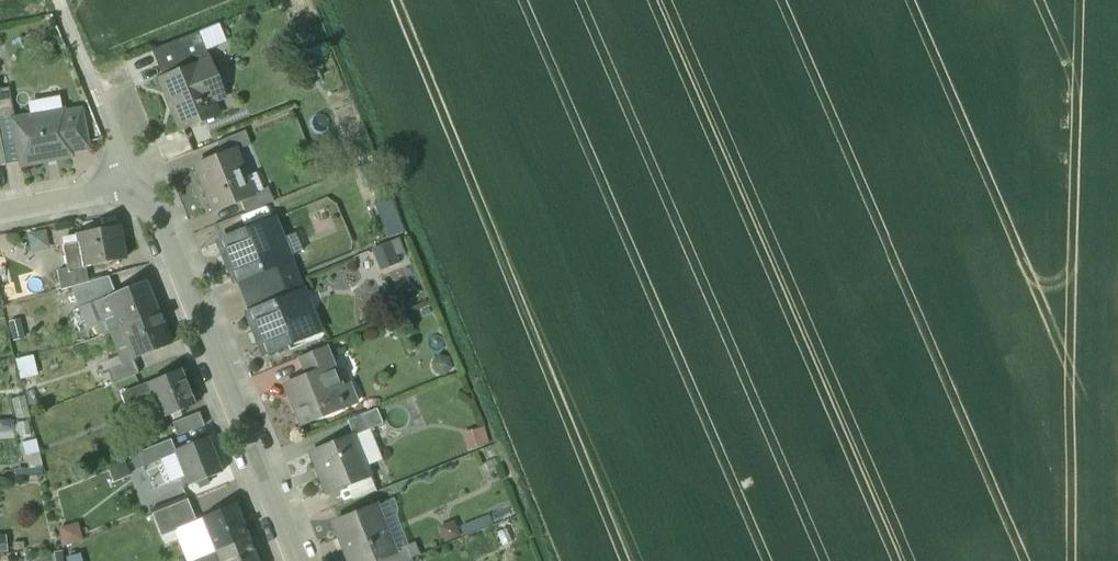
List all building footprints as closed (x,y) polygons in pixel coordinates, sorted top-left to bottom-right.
[(197,31),(151,50),(162,77),(196,64),(209,59),(197,31)] [(162,77),(158,79),(179,130),(217,115),(206,89),(218,84),(209,59),(196,64),(162,77)] [(0,89),(0,119),(14,116),(9,87),(0,89)] [(15,120),(13,120),(21,162),(22,165),(71,156),(70,149),(64,115),(63,111),(15,120)] [(81,112),(64,115),(70,149),(87,146),(81,112)] [(0,119),(0,138),(5,165),(21,162),(13,120),(15,120),(14,116),(0,119)] [(244,131),(216,142),(221,156),(234,150),(234,152),(250,145),(244,131)] [(221,156),(194,166),(212,211),(239,200),(252,195),(251,194),(234,152),(234,150),(221,156)] [(267,188),(251,194),(252,195),(239,200),(245,213),(273,202),(267,188)] [(270,220),(219,241),(236,281),(237,280),(291,258),(290,256),(278,261),(271,244),(279,241),(279,240),(270,220)] [(118,227),(78,235),(80,246),(84,267),(85,267),(124,260),(118,227)] [(294,233),(279,240),(279,241),(271,244),(278,261),(290,256),(302,251),(294,233)] [(399,235),(365,246),(383,303),(414,293),(404,260),(407,259),(399,235)] [(80,246),(63,249),(67,270),(67,271),(84,267),(80,246)] [(291,258),(237,280),(243,297),(298,274),(291,258)] [(84,267),(67,271),(67,270),(57,271),(60,291),(71,288),(88,283),(85,267),(84,267)] [(298,274),(243,297),(250,312),(304,291),(298,274)] [(88,283),(71,288),(79,308),(107,297),(115,294),(108,277),(88,283)] [(115,294),(107,297),(120,329),(157,314),(144,282),(115,294)] [(250,312),(249,313),(265,353),(317,333),(301,295),(305,293),(304,291),(250,312)] [(79,308),(88,330),(87,330),(89,336),(91,335),(93,340),(110,333),(120,329),(107,297),(79,308)] [(157,314),(120,329),(125,343),(132,359),(132,360),(169,345),(157,314)] [(120,329),(110,333),(115,347),(125,343),(120,329)] [(326,346),(298,358),(305,376),(330,366),(331,368),(334,367),(326,346)] [(132,359),(106,369),(113,384),(138,374),(132,360),(132,359)] [(305,376),(291,382),(299,403),(292,406),(299,425),(356,402),(349,383),(338,387),(331,368),(330,366),(305,376)] [(180,371),(147,384),(153,398),(162,419),(194,405),(180,371)] [(147,384),(121,395),(126,409),(153,398),(147,384)] [(376,409),(347,421),(353,435),(353,436),(383,424),(376,409)] [(461,431),(466,448),(488,441),(483,424),(461,431)] [(353,435),(311,452),(327,493),(370,476),(353,436),(353,435)] [(175,451),(174,451),(175,453),(188,486),(197,482),(206,479),(221,472),(207,438),(175,451)] [(170,440),(137,453),(143,467),(175,453),(174,451),(175,451),(170,440)] [(206,479),(197,482),(199,487),(208,484),(206,479)] [(187,500),(151,514),(161,537),(177,530),(196,522),(187,500)] [(235,504),(201,518),(202,520),(211,544),(214,552),(215,551),(248,538),(249,538),(235,504)] [(334,522),(350,560),(375,560),(393,554),(392,552),(373,507),(334,522)] [(57,526),(63,544),(82,538),(76,520),(57,526)] [(177,530),(189,560),(192,560),(201,557),(208,554),(205,547),(211,544),(202,520),(196,522),(177,530)] [(444,541),(457,536),(451,521),(438,526),(444,541)] [(215,551),(219,560),(257,560),(248,538),(215,551)] [(211,544),(205,547),(208,554),(214,552),(211,544)] [(375,560),(408,560),(412,560),(406,546),(392,552),(393,554),(375,560)] [(201,557),(203,560),(219,560),(215,551),(208,554),(201,557)]
